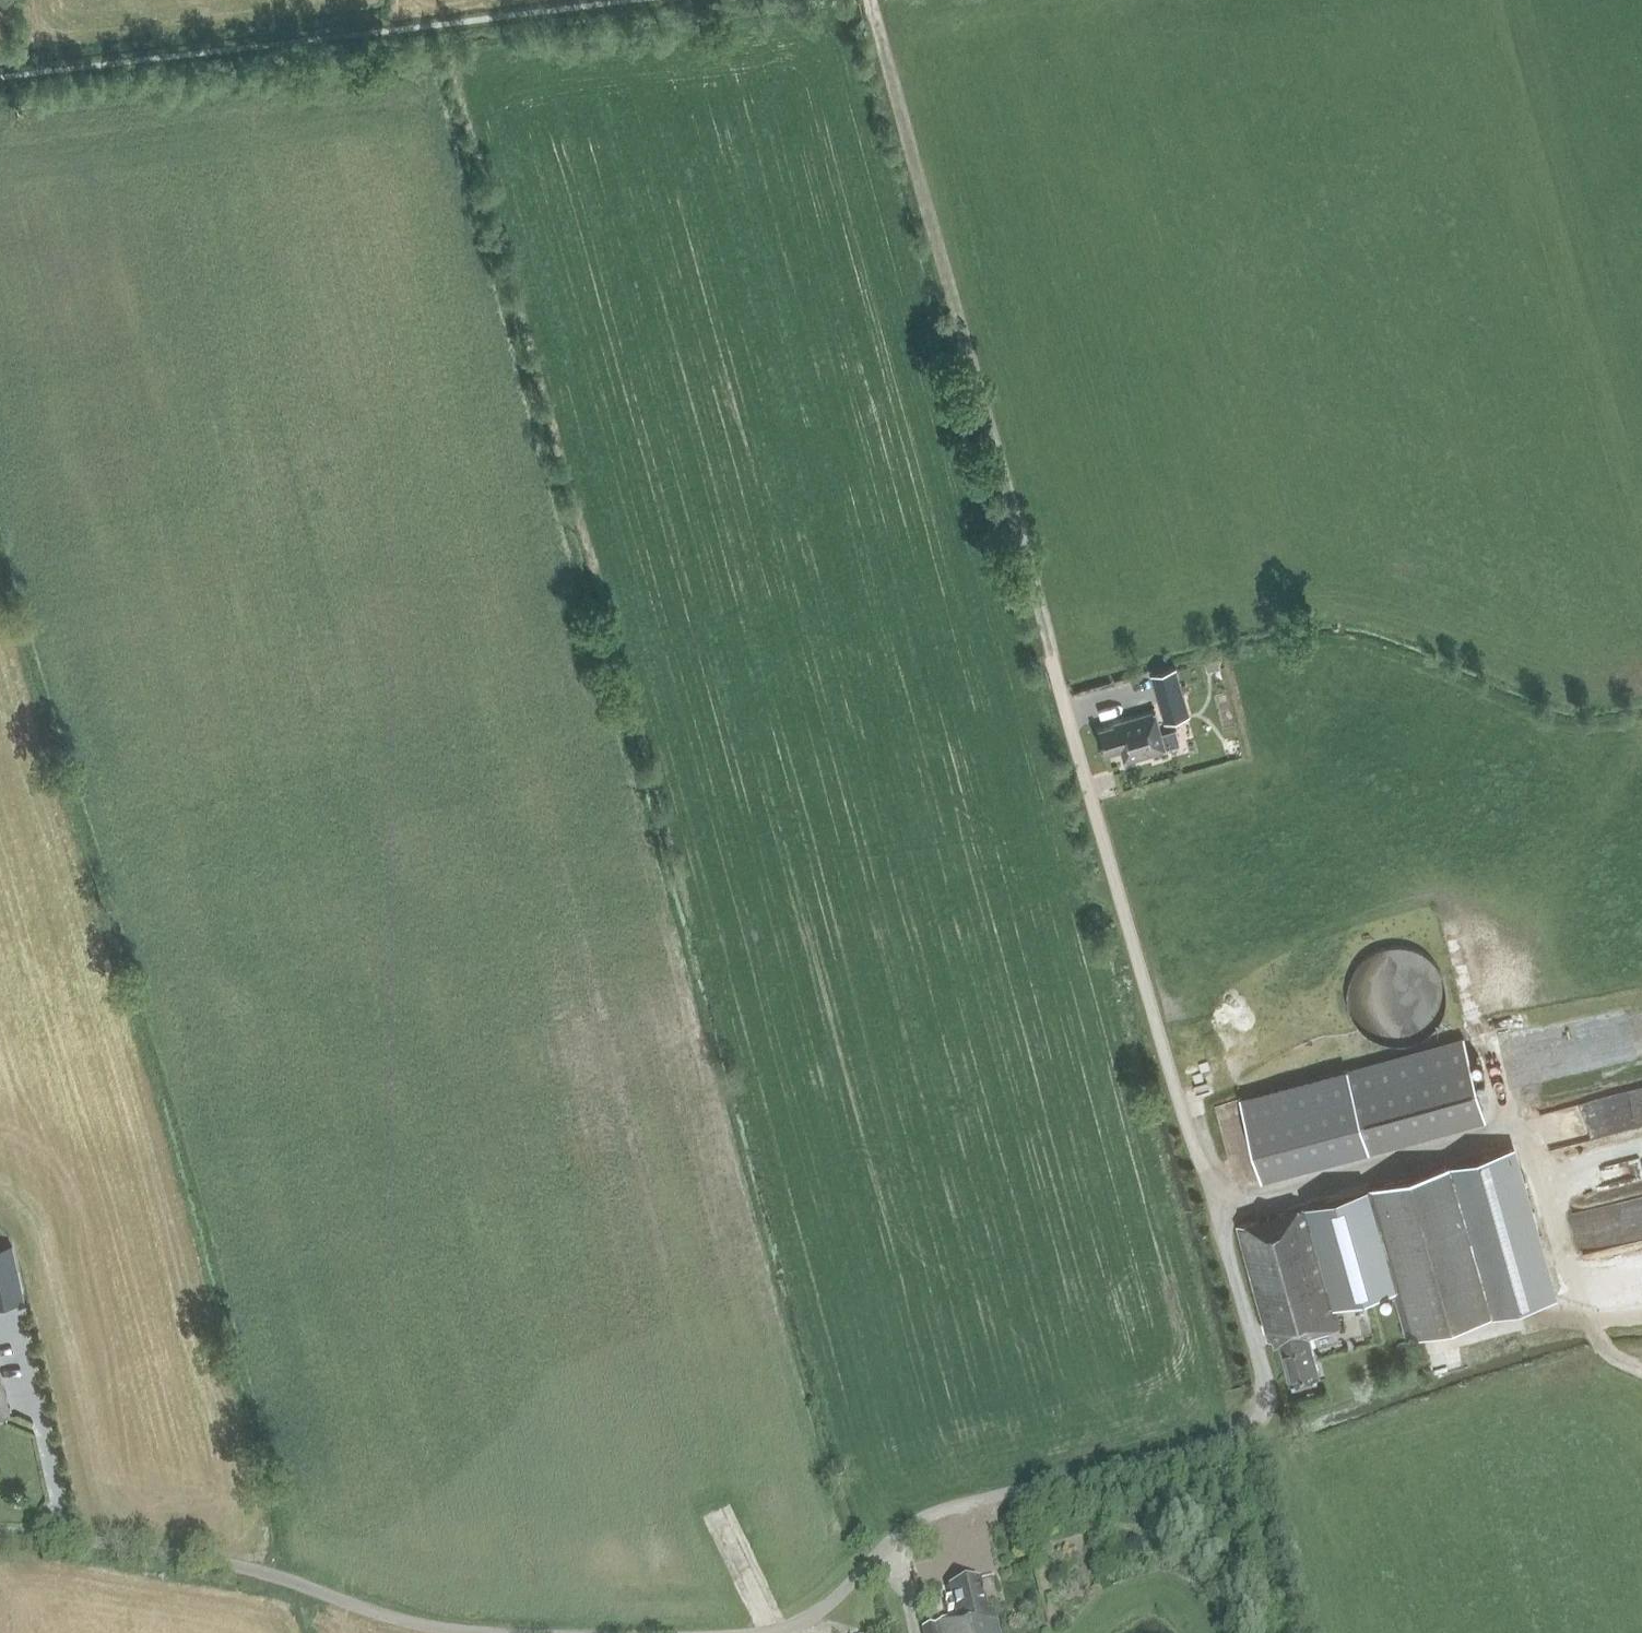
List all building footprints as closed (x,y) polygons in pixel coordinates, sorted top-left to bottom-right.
[(1221,668),(1218,658),(1204,662),(1207,672),(1221,668)] [(1189,715),(1175,669),(1152,675),(1166,721),(1189,715)] [(1160,733),(1153,710),(1112,722),(1113,724),(1096,729),(1103,753),(1120,748),(1124,760),(1164,748),(1180,743),(1175,728),(1160,733)] [(1463,1037),(1240,1099),(1260,1170),(1483,1108),(1463,1037)] [(1641,1127),(1641,1088),(1567,1102),(1574,1139),(1641,1127)] [(1516,1147),(1454,1164),(1368,1188),(1410,1338),(1558,1296),(1516,1147)] [(1395,1288),(1367,1188),(1307,1205),(1335,1305),(1395,1288)] [(1340,1325),(1335,1305),(1307,1205),(1238,1223),(1268,1340),(1273,1339),(1274,1344),(1280,1343),(1289,1383),(1319,1375),(1308,1334),(1340,1325)] [(23,1300),(10,1244),(0,1247),(0,1305),(23,1300)] [(4,1420),(3,1414),(10,1413),(0,1368),(0,1421),(4,1420)] [(936,1624),(922,1627),(923,1632),(998,1632),(993,1610),(986,1612),(980,1581),(947,1588),(954,1620),(936,1624)]
